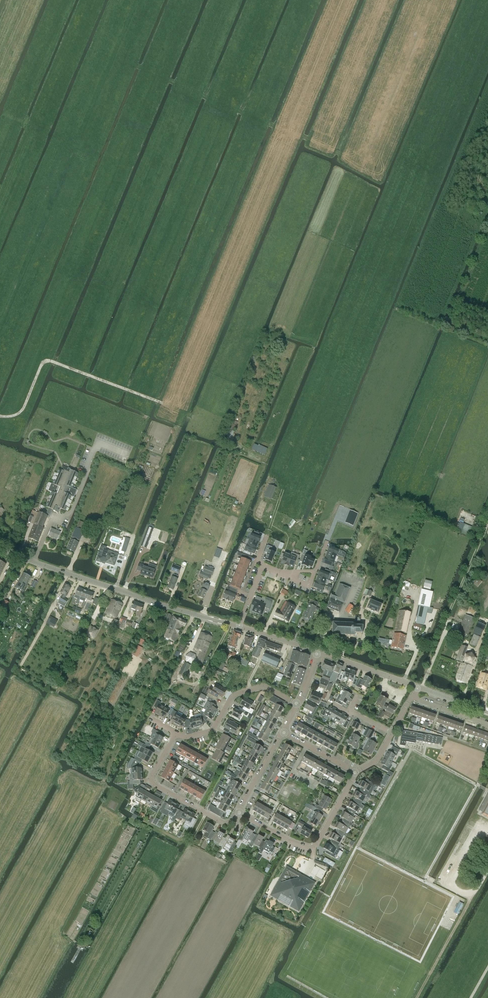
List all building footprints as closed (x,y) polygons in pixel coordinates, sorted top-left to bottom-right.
[(252,449),(265,455),(268,449),(259,445),(258,446),(254,444),(252,449)] [(52,492),(46,507),(53,510),(53,511),(58,513),(60,509),(65,511),(71,496),(74,497),(77,490),(72,488),(78,473),(70,470),(71,469),(68,468),(62,466),(60,470),(59,469),(52,484),(51,483),(48,491),(52,492)] [(271,500),(276,488),(268,485),(264,497),(271,500)] [(345,522),(353,525),(357,514),(350,511),(345,522)] [(39,512),(28,538),(38,542),(43,528),(42,527),(47,516),(39,512)] [(71,540),(67,549),(74,552),(78,543),(75,542),(77,539),(80,540),(83,531),(81,530),(84,524),(79,522),(76,528),(75,531),(72,537),(71,540)] [(469,536),(472,527),(465,524),(461,533),(469,536)] [(49,535),(59,540),(62,532),(52,527),(49,535)] [(252,534),(250,539),(258,542),(260,537),(259,537),(260,534),(254,532),(253,535),(252,534)] [(146,548),(150,539),(144,537),(140,546),(146,548)] [(256,548),(258,542),(250,539),(247,545),(256,548)] [(122,541),(118,553),(125,556),(129,543),(122,541)] [(458,555),(462,557),(467,545),(462,543),(458,555)] [(98,556),(97,561),(101,562),(103,562),(103,561),(114,565),(117,556),(111,555),(112,552),(107,551),(109,545),(107,544),(105,548),(105,549),(102,558),(98,556)] [(254,554),(256,548),(247,545),(246,544),(243,553),(251,556),(252,553),(254,554)] [(266,546),(263,552),(265,552),(268,553),(265,560),(271,562),(276,550),(271,549),(272,547),(268,546),(267,546),(266,546)] [(217,547),(215,556),(220,558),(223,549),(217,547)] [(330,547),(328,552),(336,555),(342,558),(343,555),(338,553),(338,550),(330,547)] [(309,565),(312,567),(314,560),(311,558),(305,555),(307,551),(303,550),(299,561),(302,562),(302,565),(308,567),(309,565)] [(290,555),(287,566),(289,567),(289,566),(293,568),(294,565),(297,566),(299,560),(298,560),(300,555),(291,552),(290,555)] [(334,561),(336,555),(328,552),(325,558),(334,561)] [(287,566),(290,555),(284,553),(284,554),(282,553),(280,558),(282,559),(281,563),(284,565),(287,566)] [(332,566),(334,561),(325,558),(323,563),(328,565),(326,568),(332,570),(333,567),(332,566)] [(139,564),(137,570),(141,571),(140,574),(153,578),(155,570),(157,566),(149,563),(148,567),(143,566),(143,565),(139,564)] [(179,574),(181,568),(173,565),(170,571),(179,574)] [(205,566),(203,572),(212,576),(214,570),(205,566)] [(320,571),(318,576),(327,579),(329,574),(331,575),(333,572),(326,569),(324,572),(320,571)] [(210,575),(201,571),(199,576),(208,580),(208,578),(209,575),(210,575)] [(22,582),(27,585),(31,578),(23,573),(20,580),(23,581),(22,582)] [(178,579),(177,578),(178,576),(174,574),(173,577),(172,577),(168,588),(173,590),(178,579)] [(325,585),(327,579),(318,576),(316,582),(325,585)] [(472,583),(477,587),(482,581),(477,577),(472,583)] [(20,580),(16,588),(21,591),(24,592),(27,586),(27,585),(22,582),(23,581),(20,580)] [(432,582),(425,580),(423,590),(430,591),(432,582)] [(242,585),(231,581),(230,583),(230,585),(240,590),(242,586),(242,585)] [(207,592),(208,590),(210,585),(203,582),(202,587),(203,587),(202,588),(201,588),(198,596),(204,599),(206,591),(207,592)] [(316,582),(314,587),(317,588),(316,591),(322,594),(323,590),(325,585),(316,582)] [(61,597),(58,603),(65,606),(68,600),(65,598),(66,595),(67,595),(71,586),(65,583),(60,592),(64,594),(62,597),(61,597)] [(330,599),(327,607),(339,612),(343,604),(342,604),(343,602),(344,602),(350,588),(344,585),(340,583),(335,594),(332,593),(330,596),(332,597),(331,599),(330,599)] [(236,595),(238,590),(228,586),(222,598),(226,600),(229,601),(233,603),(236,595)] [(75,595),(74,598),(77,599),(75,603),(78,604),(80,600),(81,597),(83,590),(78,588),(75,595)] [(89,592),(83,590),(81,597),(80,600),(85,602),(86,599),(89,592)] [(429,608),(433,592),(423,590),(417,618),(425,619),(427,608),(429,608)] [(20,599),(13,595),(10,600),(17,604),(20,599)] [(254,599),(252,603),(255,604),(255,606),(252,611),(259,613),(262,614),(262,613),(265,608),(269,609),(273,600),(266,597),(264,603),(260,602),(255,600),(254,599)] [(108,606),(106,614),(117,618),(120,610),(120,611),(123,604),(111,599),(108,606)] [(9,603),(5,600),(1,606),(1,608),(5,610),(6,609),(9,603)] [(310,600),(303,618),(305,618),(304,620),(308,622),(309,620),(311,621),(315,611),(318,612),(320,609),(316,607),(318,603),(310,600)] [(371,610),(370,611),(374,612),(374,611),(378,613),(382,605),(370,600),(367,608),(371,610)] [(136,611),(139,604),(133,602),(131,608),(130,608),(128,612),(132,614),(133,610),(136,611)] [(276,611),(274,616),(288,622),(296,607),(286,602),(280,613),(276,611)] [(349,613),(354,606),(350,604),(345,611),(349,613)] [(406,633),(411,612),(399,610),(395,631),(401,632),(400,635),(394,633),(393,640),(396,641),(396,639),(400,640),(401,638),(405,639),(406,636),(404,636),(405,633),(406,633)] [(177,626),(181,628),(182,625),(186,626),(187,622),(182,619),(179,618),(173,616),(172,617),(171,617),(171,615),(167,614),(164,620),(169,622),(170,619),(171,620),(168,629),(171,630),(174,625),(177,626)] [(467,637),(475,619),(466,615),(458,633),(467,637)] [(331,630),(331,631),(332,631),(332,635),(333,635),(333,634),(336,634),(336,635),(337,635),(337,634),(339,634),(339,635),(340,635),(343,635),(344,636),(344,635),(346,635),(346,636),(347,636),(347,635),(350,635),(350,636),(351,636),(351,635),(354,635),(354,636),(355,636),(355,635),(357,635),(357,633),(362,634),(362,635),(363,625),(362,625),(362,626),(359,626),(359,625),(358,625),(359,621),(360,621),(360,617),(355,616),(355,620),(355,622),(354,622),(354,623),(351,623),(351,622),(350,622),(350,623),(348,623),(348,622),(347,622),(347,623),(344,623),(344,622),(343,622),(343,623),(341,622),(340,622),(337,622),(336,621),(336,622),(333,622),(333,621),(332,621),(332,625),(331,626),(332,626),(332,630),(331,630)] [(50,617),(48,621),(55,625),(57,621),(50,617)] [(120,622),(119,626),(123,628),(125,624),(127,619),(122,617),(120,622)] [(424,627),(415,623),(412,629),(422,633),(424,627)] [(478,623),(473,634),(480,637),(485,626),(478,623)] [(176,642),(181,628),(177,626),(174,625),(171,630),(168,629),(164,637),(176,642)] [(93,639),(98,630),(91,626),(86,634),(93,639)] [(234,630),(232,635),(239,638),(240,638),(242,639),(243,634),(241,633),(234,630)] [(200,633),(194,650),(200,652),(196,663),(202,665),(212,637),(200,633)] [(250,647),(252,642),(253,637),(246,635),(242,645),(250,647)] [(476,648),(480,638),(474,635),(469,644),(476,648)] [(403,650),(405,639),(401,638),(400,640),(396,639),(396,641),(393,640),(391,647),(399,649),(400,650),(401,650),(402,649),(403,650)] [(264,649),(264,648),(267,642),(262,640),(262,639),(260,639),(259,639),(256,646),(250,661),(256,664),(259,658),(258,658),(261,650),(262,650),(262,648),(264,649)] [(233,651),(236,643),(230,641),(227,649),(233,651)] [(267,642),(264,648),(269,650),(270,649),(280,652),(281,647),(267,642)] [(133,655),(138,657),(143,648),(138,645),(133,655)] [(462,646),(456,660),(462,662),(467,648),(462,646)] [(298,664),(301,653),(293,651),(289,662),(284,675),(291,678),(293,674),(291,673),(295,663),(298,664)] [(191,664),(196,660),(195,655),(190,653),(185,656),(186,662),(191,664)] [(276,668),(280,660),(265,653),(261,661),(276,668)] [(301,653),(298,665),(306,668),(310,656),(301,653)] [(246,667),(249,662),(241,658),(239,663),(246,667)] [(332,672),(335,665),(324,661),(321,668),(326,670),(332,672)] [(179,674),(188,679),(194,667),(185,662),(179,674)] [(328,685),(326,690),(330,692),(332,685),(332,684),(334,685),(339,673),(340,671),(343,665),(338,663),(337,664),(329,681),(328,685)] [(466,684),(472,666),(461,663),(456,680),(466,684)] [(238,676),(238,677),(245,680),(246,680),(250,671),(242,667),(238,676)] [(266,667),(261,678),(268,681),(272,670),(266,667)] [(301,686),(305,671),(298,668),(293,683),(301,686)] [(348,680),(351,670),(346,668),(344,674),(341,673),(338,680),(341,681),(342,678),(348,680)] [(354,688),(355,686),(358,679),(355,678),(357,672),(351,670),(348,680),(353,682),(352,684),(352,686),(353,688),(354,688)] [(278,673),(274,679),(280,682),(283,675),(278,673)] [(477,687),(486,690),(487,684),(487,675),(481,673),(477,687)] [(235,675),(231,682),(239,686),(239,684),(242,686),(245,680),(238,677),(235,675)] [(359,680),(356,686),(361,689),(362,686),(367,689),(372,680),(365,676),(362,681),(359,680)] [(288,687),(290,681),(283,677),(280,683),(288,687)] [(211,687),(208,693),(217,698),(216,697),(217,695),(218,695),(219,695),(222,697),(226,690),(216,684),(214,689),(211,687)] [(341,696),(345,698),(351,701),(352,699),(350,698),(351,695),(349,693),(350,691),(344,687),(343,690),(344,691),(341,696)] [(319,703),(322,696),(312,692),(309,699),(319,703)] [(339,694),(335,702),(342,706),(344,703),(346,704),(348,701),(350,702),(351,701),(345,698),(341,696),(339,694)] [(381,696),(376,705),(382,709),(382,711),(380,713),(383,715),(384,712),(383,711),(384,709),(386,710),(388,706),(384,704),(387,699),(381,696)] [(243,709),(245,711),(252,714),(254,710),(250,708),(253,703),(244,697),(240,704),(244,707),(243,709)] [(160,716),(165,707),(160,704),(161,702),(157,700),(154,707),(157,709),(155,713),(160,716)] [(206,710),(215,715),(216,712),(217,710),(213,707),(214,705),(207,701),(205,706),(208,707),(206,710)] [(311,715),(313,716),(318,707),(308,702),(304,708),(313,712),(311,715)] [(279,706),(277,705),(276,705),(273,710),(280,714),(284,709),(282,708),(279,706)] [(386,711),(385,713),(389,716),(391,713),(393,715),(396,709),(389,705),(388,706),(386,710),(386,711)] [(165,707),(160,716),(165,719),(167,716),(167,715),(170,716),(173,710),(174,710),(171,708),(170,710),(165,707)] [(245,711),(243,709),(239,707),(238,710),(235,708),(231,715),(239,719),(242,713),(244,713),(245,711)] [(329,718),(335,708),(333,707),(332,709),(329,708),(327,710),(325,708),(321,715),(324,716),(325,715),(329,718)] [(415,715),(417,709),(411,707),(409,713),(415,715)] [(333,723),(338,713),(335,711),(336,709),(335,708),(329,718),(332,719),(331,722),(333,723)] [(421,717),(423,711),(417,709),(415,715),(421,717)] [(173,710),(170,716),(172,716),(174,718),(172,721),(172,722),(173,723),(173,724),(176,726),(181,717),(176,714),(177,713),(173,710)] [(213,718),(215,715),(206,710),(204,713),(202,711),(201,713),(200,714),(201,716),(204,720),(205,721),(207,717),(211,719),(212,718),(213,718)] [(277,720),(280,714),(273,710),(270,716),(277,720)] [(427,720),(430,713),(423,711),(421,717),(427,720)] [(339,723),(344,713),(342,713),(341,715),(338,713),(333,723),(335,724),(336,721),(339,723)] [(344,713),(339,723),(343,725),(343,727),(346,728),(349,722),(346,721),(348,718),(345,717),(346,714),(344,713)] [(434,722),(436,715),(430,713),(427,720),(434,722)] [(202,722),(203,721),(204,720),(201,716),(200,717),(195,719),(198,728),(201,727),(203,726),(202,722)] [(274,725),(277,720),(270,716),(267,721),(274,725)] [(442,725),(444,718),(438,716),(436,723),(442,725)] [(187,724),(188,720),(186,720),(181,717),(176,726),(180,727),(181,728),(184,723),(187,724)] [(449,727),(451,721),(444,718),(442,725),(449,727)] [(194,729),(198,728),(195,719),(190,720),(188,720),(187,724),(191,724),(192,729),(194,729)] [(225,727),(223,730),(229,733),(230,731),(235,733),(239,726),(228,720),(224,727),(225,727)] [(271,731),(274,725),(267,721),(264,727),(271,731)] [(455,729),(457,723),(451,721),(449,727),(455,729)] [(304,726),(299,723),(295,730),(300,733),(304,726)] [(461,731),(463,725),(457,723),(455,729),(461,731)] [(300,733),(306,736),(310,729),(304,726),(300,733)] [(469,734),(471,728),(465,726),(463,732),(469,734)] [(268,736),(271,731),(264,727),(261,732),(268,736)] [(475,736),(477,730),(471,728),(469,734),(475,736)] [(316,732),(310,729),(306,736),(311,739),(316,732)] [(154,739),(161,743),(163,738),(156,734),(158,731),(156,730),(153,735),(155,736),(154,739)] [(402,730),(399,745),(405,746),(406,742),(415,744),(416,741),(441,745),(442,738),(402,730)] [(481,738),(483,732),(477,730),(475,736),(481,738)] [(265,742),(268,736),(261,732),(258,738),(259,739),(265,742)] [(311,739),(317,742),(321,735),(316,732),(311,739)] [(223,734),(221,739),(229,743),(231,740),(232,739),(223,734)] [(360,738),(353,734),(348,743),(352,746),(352,747),(355,749),(358,744),(357,744),(360,738)] [(321,735),(317,742),(323,746),(327,738),(321,735)] [(158,748),(161,743),(154,739),(151,738),(147,746),(148,747),(149,747),(151,744),(158,748)] [(323,746),(328,749),(332,741),(327,738),(323,746)] [(221,739),(218,743),(226,748),(227,746),(229,743),(221,739)] [(371,755),(377,744),(369,740),(363,751),(371,755)] [(338,745),(332,741),(328,749),(334,752),(338,745)] [(140,742),(138,744),(141,746),(139,751),(139,752),(140,752),(150,758),(153,753),(147,750),(148,747),(147,746),(143,744),(140,742)] [(218,743),(215,748),(217,749),(224,753),(225,750),(226,748),(218,743)] [(181,755),(185,747),(181,744),(176,753),(181,755)] [(260,753),(263,748),(256,744),(252,749),(260,753)] [(289,754),(292,748),(285,744),(282,750),(289,754)] [(185,758),(190,749),(185,747),(181,755),(185,758)] [(384,758),(392,762),(395,756),(396,756),(400,750),(394,747),(393,750),(391,749),(391,750),(390,752),(388,751),(384,758)] [(428,748),(425,754),(435,759),(438,753),(428,748)] [(190,760),(194,752),(190,749),(185,758),(190,760)] [(217,749),(214,754),(223,758),(224,757),(225,754),(224,753),(217,749)] [(257,759),(260,753),(252,749),(249,755),(257,759)] [(286,759),(289,754),(282,750),(279,755),(286,759)] [(140,752),(139,752),(137,757),(136,756),(134,759),(140,762),(141,759),(147,763),(150,758),(140,752)] [(194,763),(199,754),(194,752),(190,760),(194,763)] [(198,765),(203,757),(199,754),(194,763),(198,765)] [(214,754),(212,759),(220,763),(222,760),(223,758),(214,754)] [(307,765),(311,758),(306,754),(302,762),(307,765)] [(253,764),(257,759),(249,755),(246,760),(253,764)] [(283,765),(286,759),(279,755),(276,761),(283,765)] [(198,765),(198,767),(199,768),(200,766),(203,768),(208,759),(203,757),(198,765)] [(313,768),(317,761),(311,758),(307,765),(313,768)] [(390,765),(392,762),(384,758),(381,764),(384,766),(383,769),(389,772),(391,766),(390,765)] [(170,760),(168,765),(176,769),(179,765),(170,760)] [(250,770),(253,764),(246,760),(243,766),(250,770)] [(285,766),(283,765),(276,761),(273,766),(280,770),(282,767),(283,768),(284,769),(285,766)] [(318,771),(322,764),(317,761),(313,768),(318,771)] [(324,774),(328,767),(322,764),(318,771),(324,774)] [(137,768),(137,765),(127,765),(127,769),(130,769),(130,774),(142,774),(142,768),(137,768)] [(174,773),(176,769),(168,765),(166,769),(174,773)] [(247,775),(250,770),(243,766),(242,769),(238,767),(237,770),(247,775)] [(277,776),(280,770),(273,766),(270,772),(277,776)] [(329,777),(333,770),(328,767),(324,774),(329,777)] [(166,769),(163,773),(171,778),(174,773),(166,769)] [(233,774),(231,777),(240,781),(241,779),(244,781),(247,775),(237,770),(234,775),(233,774)] [(335,780),(339,773),(333,770),(329,777),(335,780)] [(274,781),(277,776),(270,772),(267,777),(273,781),(274,781)] [(169,782),(171,778),(163,773),(161,777),(169,782)] [(339,773),(335,780),(341,783),(344,776),(339,773)] [(130,774),(129,774),(130,785),(138,784),(138,780),(143,780),(142,774),(130,774)] [(385,786),(390,777),(386,775),(381,784),(385,786)] [(231,780),(228,785),(231,787),(238,791),(241,785),(238,783),(240,781),(231,777),(230,779),(231,780)] [(274,781),(273,781),(267,777),(264,783),(271,787),(274,781)] [(189,782),(184,780),(180,788),(184,790),(189,782)] [(361,780),(358,786),(363,788),(361,791),(370,796),(374,788),(373,787),(375,785),(367,780),(365,783),(361,780)] [(184,790),(188,793),(193,784),(189,782),(184,790)] [(268,793),(271,787),(264,783),(260,789),(268,793)] [(197,787),(193,784),(188,793),(192,795),(197,787)] [(140,789),(134,800),(139,803),(141,800),(149,787),(146,785),(143,790),(140,789)] [(149,787),(141,800),(146,803),(151,795),(148,793),(151,788),(149,787)] [(192,795),(197,797),(201,789),(197,787),(192,795)] [(235,796),(238,791),(231,787),(227,792),(235,796)] [(201,789),(197,797),(201,800),(206,792),(201,789)] [(151,795),(146,803),(152,806),(159,793),(156,791),(153,796),(151,795)] [(355,791),(352,796),(355,798),(354,800),(355,801),(360,804),(361,804),(363,802),(366,797),(369,799),(371,796),(370,796),(361,791),(360,793),(355,791)] [(232,802),(235,796),(227,792),(224,798),(232,802)] [(159,793),(152,806),(157,809),(158,807),(159,808),(160,806),(159,806),(161,801),(159,799),(162,794),(159,793)] [(479,810),(483,813),(482,814),(487,818),(487,793),(479,810)] [(316,804),(314,807),(315,808),(317,809),(322,811),(324,807),(326,809),(331,800),(324,796),(319,806),(316,804)] [(221,800),(220,802),(221,803),(229,807),(232,802),(224,798),(222,801),(221,800)] [(349,801),(347,806),(351,809),(349,812),(355,814),(356,812),(357,813),(360,808),(362,809),(364,806),(361,804),(360,804),(355,801),(354,800),(352,803),(349,801)] [(164,803),(160,810),(163,811),(165,809),(170,811),(175,803),(172,801),(171,802),(169,801),(167,805),(164,803)] [(175,803),(170,811),(173,813),(171,816),(173,817),(176,819),(180,812),(177,810),(179,806),(177,805),(178,804),(175,803)] [(225,813),(229,807),(221,803),(218,809),(221,810),(224,812),(225,813)] [(256,813),(261,805),(257,803),(253,811),(256,813)] [(265,807),(261,805),(256,813),(260,815),(265,807)] [(264,817),(269,809),(265,807),(260,815),(264,817)] [(180,812),(176,819),(179,820),(181,817),(186,820),(190,811),(187,810),(185,809),(183,814),(180,812)] [(269,809),(264,817),(268,819),(272,811),(269,809)] [(186,821),(185,823),(189,826),(192,827),(195,821),(193,819),(195,815),(193,814),(194,813),(190,811),(186,820),(186,821)] [(316,826),(322,816),(315,812),(309,822),(316,826)] [(344,812),(341,817),(345,819),(344,822),(349,825),(351,826),(353,823),(352,823),(354,818),(353,817),(355,814),(349,812),(348,814),(344,812)] [(276,824),(281,816),(277,814),(272,822),(276,824)] [(285,818),(281,816),(276,824),(280,826),(285,818)] [(284,828),(288,820),(285,818),(280,826),(284,828)] [(288,820),(284,828),(288,830),(289,828),(292,829),(295,824),(292,822),(288,820)] [(338,822),(335,827),(339,830),(338,832),(343,835),(344,836),(346,837),(347,834),(346,833),(349,828),(347,827),(349,825),(344,822),(342,825),(338,822)] [(207,823),(203,830),(206,832),(204,836),(211,840),(212,838),(215,833),(212,831),(214,827),(207,823)] [(241,835),(239,840),(240,841),(241,842),(243,838),(248,841),(249,840),(251,841),(254,836),(255,835),(252,833),(254,830),(249,827),(247,832),(244,830),(241,835)] [(308,838),(312,831),(304,827),(300,834),(308,838)] [(212,838),(211,840),(214,842),(214,841),(219,844),(218,845),(221,847),(223,844),(226,839),(223,837),(225,833),(220,830),(218,834),(215,833),(212,838)] [(332,833),(329,838),(333,840),(332,843),(338,846),(340,844),(343,839),(344,836),(343,835),(338,832),(336,835),(332,833)] [(250,844),(249,846),(252,847),(253,844),(259,847),(260,848),(259,849),(260,850),(262,847),(265,842),(262,840),(265,836),(260,833),(257,838),(254,836),(251,841),(250,844)] [(223,844),(221,847),(224,848),(225,847),(230,850),(229,851),(232,853),(233,850),(237,844),(237,843),(234,842),(236,839),(231,836),(228,840),(226,839),(223,844)] [(267,843),(265,842),(262,847),(260,850),(259,853),(261,854),(264,850),(269,853),(270,852),(272,853),(275,848),(273,846),(275,842),(270,839),(267,843)] [(326,843),(323,848),(326,850),(325,853),(326,853),(331,856),(334,858),(335,855),(337,855),(339,850),(338,850),(340,847),(338,846),(332,843),(330,845),(326,843)] [(299,912),(307,898),(315,883),(307,878),(305,881),(288,871),(282,881),(279,879),(270,896),(299,912)] [(464,904),(459,902),(454,913),(458,915),(464,904)]
